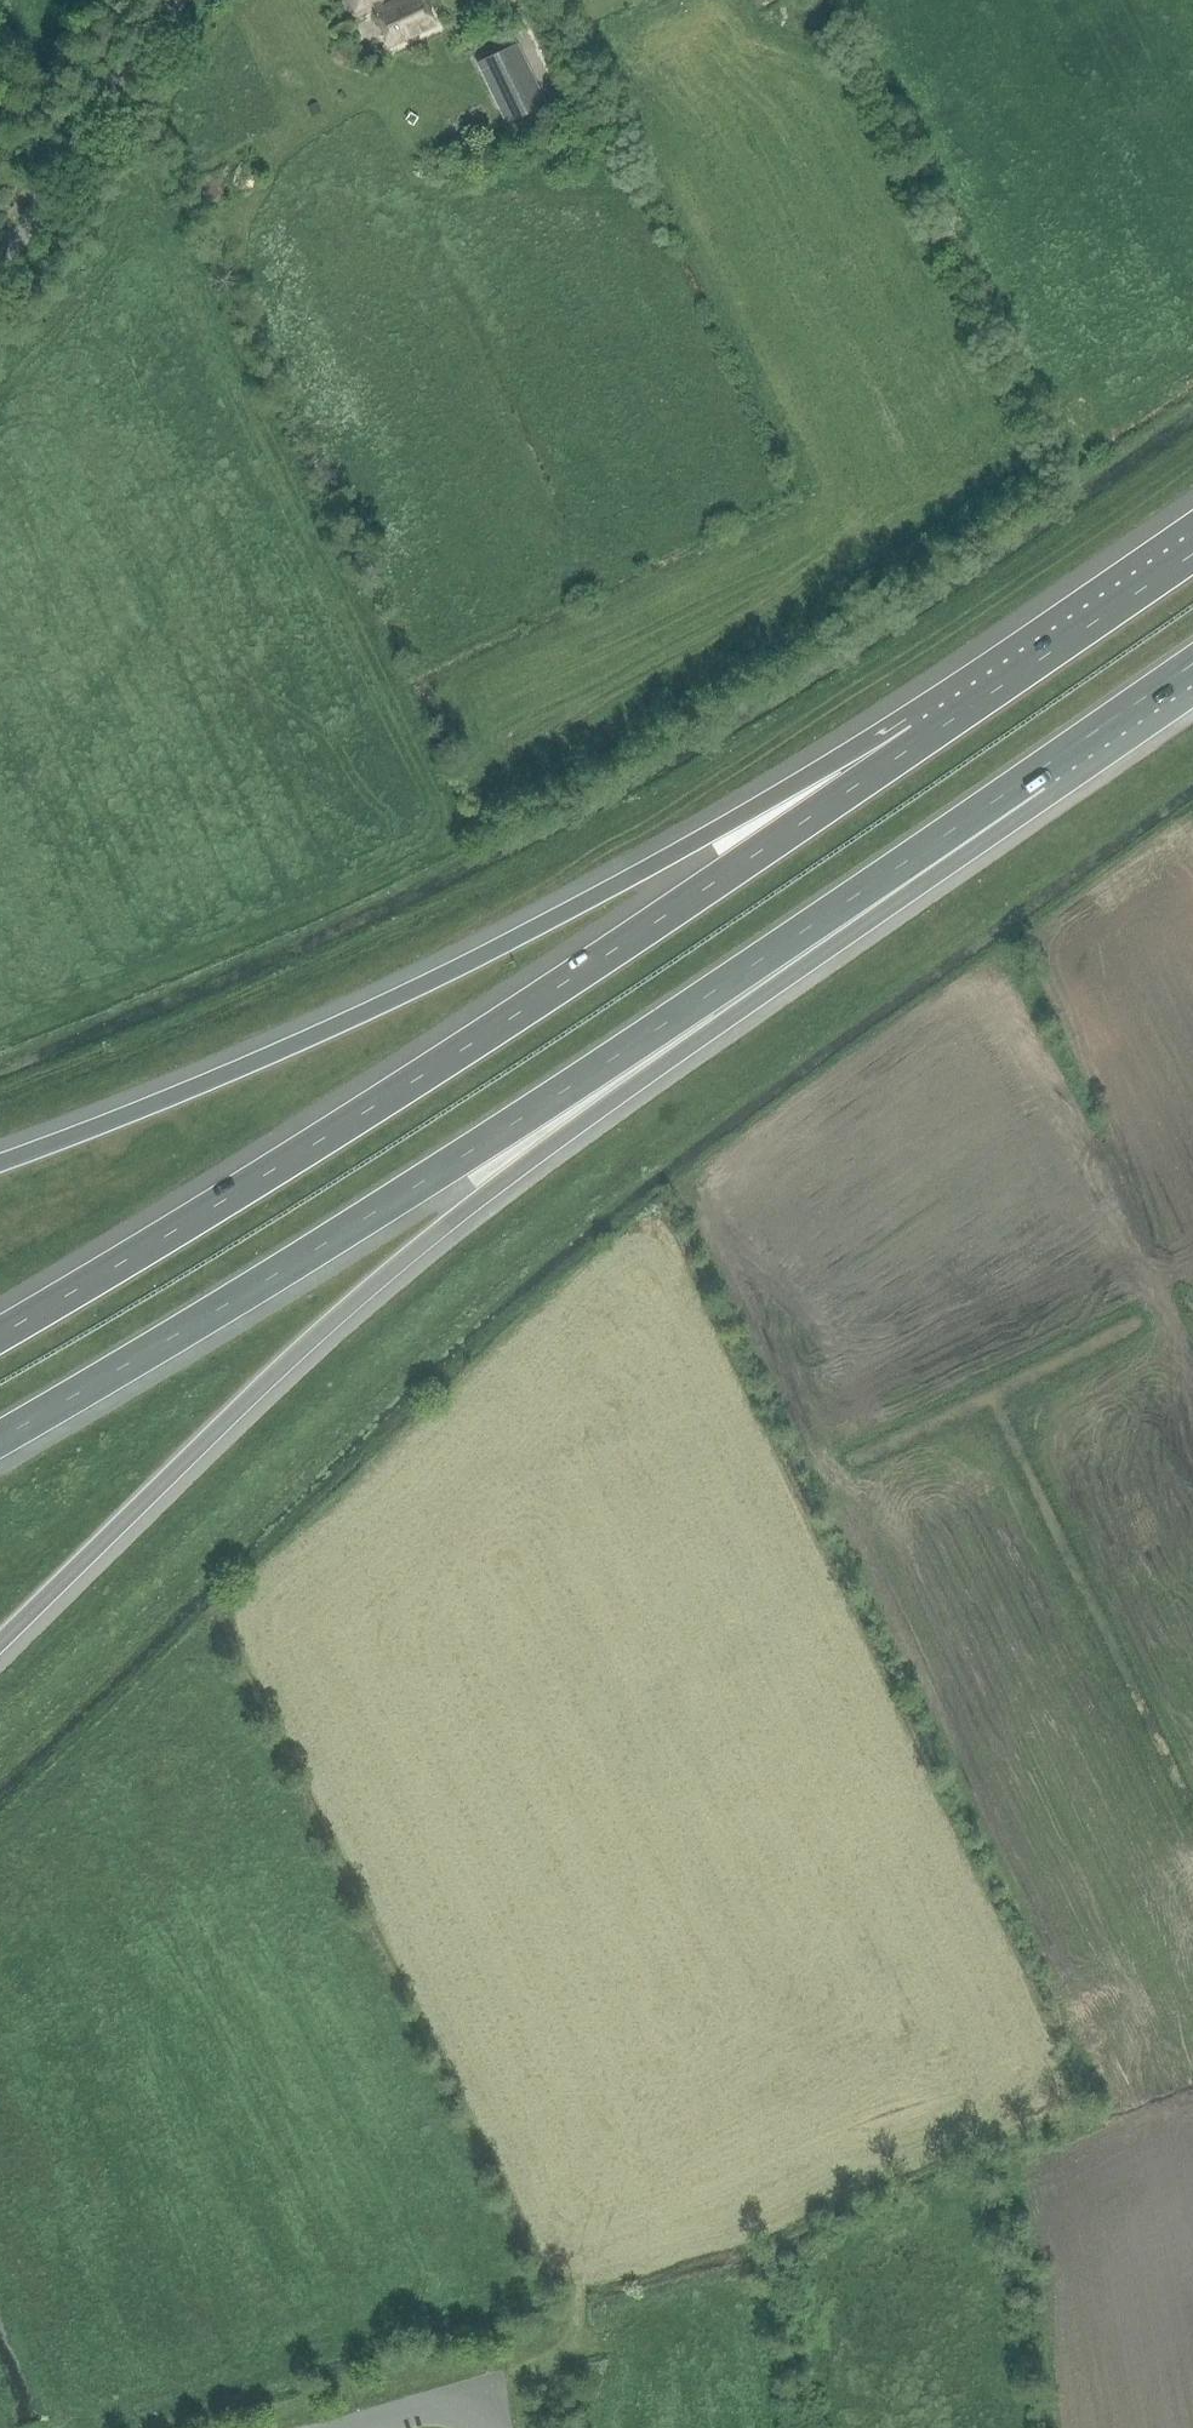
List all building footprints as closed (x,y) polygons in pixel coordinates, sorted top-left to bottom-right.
[(369,2),(375,14),(373,15),(390,49),(438,26),(425,0),(395,0),(383,6),(380,0),(345,0),(350,11),(369,2)] [(517,43),(476,63),(506,124),(547,104),(517,43)]
